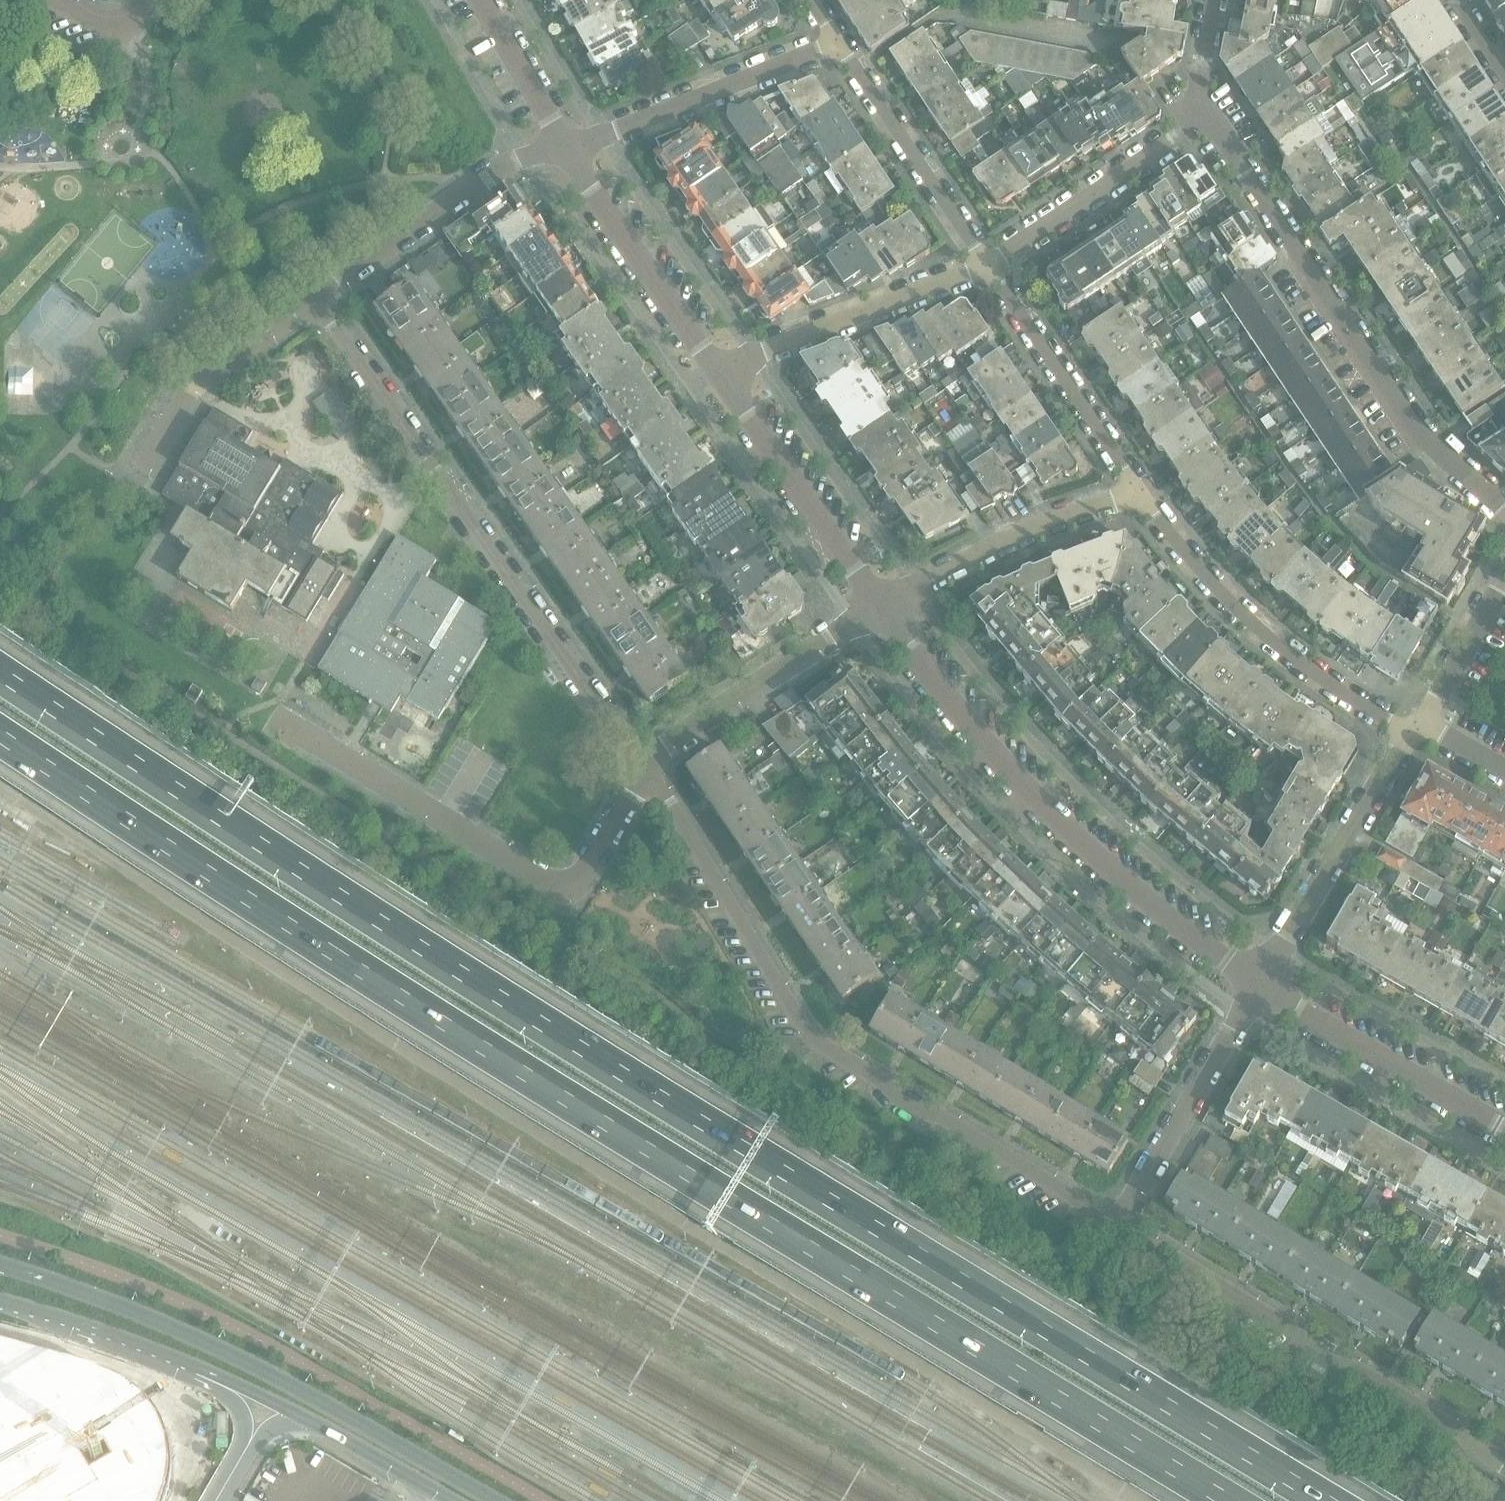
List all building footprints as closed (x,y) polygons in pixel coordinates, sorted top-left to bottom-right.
[(559,6),(564,8),(565,10),(565,9),(582,0),(556,0),(559,6)] [(617,0),(582,0),(565,9),(569,15),(567,20),(571,26),(575,27),(577,29),(616,8),(620,5),(617,0)] [(766,0),(705,0),(719,21),(734,44),(763,25),(765,26),(767,27),(769,27),(771,27),(773,26),(775,24),(776,22),(777,20),(777,18),(776,16),(777,16),(766,0)] [(896,3),(894,0),(850,0),(841,6),(872,53),(907,30),(902,22),(907,19),(896,3)] [(914,0),(901,0),(900,1),(905,8),(915,2),(914,0)] [(1079,7),(1081,0),(1069,0),(1068,6),(1049,3),(1047,15),(1077,20),(1079,7)] [(1133,1),(1172,9),(1173,7),(1177,6),(1178,0),(1133,0),(1133,1)] [(1223,63),(1227,69),(1262,45),(1269,40),(1269,39),(1282,29),(1285,27),(1272,25),(1274,16),(1276,0),(1251,0),(1249,11),(1246,23),(1242,45),(1227,43),(1223,63)] [(1301,16),(1313,18),(1316,0),(1303,0),(1301,16)] [(1313,18),(1338,22),(1341,14),(1342,13),(1342,11),(1347,0),(1316,0),(1313,18)] [(1337,61),(1357,93),(1361,98),(1364,103),(1411,71),(1414,75),(1420,71),(1459,45),(1448,29),(1428,0),(1426,0),(1388,26),(1382,31),(1377,34),(1353,50),(1337,61)] [(1359,1),(1358,7),(1367,9),(1382,31),(1388,26),(1426,0),(1352,0),(1359,1)] [(1484,3),(1504,34),(1504,0),(1488,0),(1484,3)] [(1172,11),(1172,9),(1133,1),(1131,11),(1127,10),(1123,12),(1122,18),(1125,20),(1124,29),(1145,33),(1187,41),(1188,34),(1173,32),(1173,30),(1169,27),(1170,23),(1174,22),(1175,14),(1172,11)] [(630,13),(633,12),(627,2),(620,5),(616,8),(577,29),(580,36),(579,40),(582,46),(587,47),(588,50),(627,28),(622,18),(626,16),(627,18),(632,16),(630,13)] [(1085,11),(1085,8),(1079,7),(1077,20),(1094,23),(1096,13),(1085,11)] [(677,13),(670,17),(675,26),(682,21),(677,13)] [(699,43),(687,26),(683,20),(682,21),(675,26),(674,26),(678,32),(690,49),(699,43)] [(708,37),(702,28),(696,20),(687,26),(699,43),(708,37)] [(948,33),(956,44),(961,41),(969,35),(962,24),(948,33)] [(633,38),(637,36),(632,26),(627,28),(588,50),(591,56),(590,60),(594,67),(599,68),(599,70),(639,48),(633,38)] [(690,49),(678,32),(674,26),(665,32),(681,55),(690,49)] [(1354,27),(1342,35),(1353,49),(1364,42),(1354,27)] [(1339,29),(1309,49),(1313,56),(1322,69),(1336,60),(1337,61),(1353,50),(1353,49),(1342,35),(1339,29)] [(979,61),(987,63),(992,36),(975,32),(964,39),(979,61)] [(946,69),(929,43),(930,42),(924,33),(892,55),(922,99),(954,77),(947,68),(946,69)] [(1142,84),(1184,55),(1187,41),(1145,33),(1143,45),(1140,45),(1123,57),(1140,82),(1142,84)] [(992,36),(987,63),(1000,66),(1005,38),(992,36)] [(1005,38),(1000,66),(1014,69),(1019,41),(1005,38)] [(960,55),(967,51),(961,41),(956,44),(940,54),(946,63),(959,54),(960,55)] [(1018,69),(1027,71),(1033,44),(1019,41),(1014,69),(1015,69),(1018,69)] [(1033,44),(1027,71),(1040,74),(1046,47),(1033,44)] [(644,58),(648,56),(643,45),(639,48),(599,70),(603,76),(601,80),(605,86),(610,88),(610,89),(631,79),(633,82),(652,72),(644,58)] [(1262,45),(1227,69),(1237,85),(1273,61),(1262,45)] [(1459,45),(1420,71),(1436,95),(1475,69),(1459,45)] [(1040,74),(1043,75),(1045,75),(1055,77),(1060,50),(1046,47),(1040,74)] [(1058,78),(1068,80),(1074,52),(1060,50),(1055,77),(1058,78)] [(1089,56),(1074,52),(1068,80),(1075,81),(1085,75),(1096,67),(1089,56)] [(1273,61),(1237,85),(1248,100),(1283,76),(1292,70),(1282,55),(1273,61)] [(1323,71),(1322,69),(1313,56),(1304,62),(1314,77),(1317,75),(1323,71)] [(1032,91),(1030,88),(1018,69),(1015,69),(1002,77),(1017,101),(1032,91)] [(1043,75),(1040,74),(1027,71),(1018,69),(1030,88),(1045,78),(1043,75)] [(1436,95),(1452,119),(1468,144),(1504,120),(1504,115),(1490,93),(1475,69),(1436,95)] [(1055,77),(1045,75),(1050,83),(1058,78),(1055,77)] [(1085,75),(1075,81),(1077,85),(1088,79),(1085,75)] [(1283,76),(1248,100),(1258,115),(1294,92),(1283,76)] [(965,80),(959,84),(954,77),(922,99),(952,144),(970,132),(985,121),(991,118),(994,116),(984,100),(989,96),(984,89),(983,90),(981,86),(973,91),(965,80)] [(1333,86),(1328,79),(1317,86),(1322,93),(1333,86)] [(832,104),(818,83),(812,82),(780,94),(792,112),(794,111),(803,124),(832,104)] [(1161,113),(1142,84),(1140,82),(1124,94),(1147,128),(1160,120),(1161,113)] [(1124,94),(1122,90),(1117,83),(1102,94),(1104,97),(1107,100),(1130,135),(1135,132),(1138,135),(1147,128),(1124,94)] [(1294,92),(1258,115),(1269,131),(1304,107),(1294,92)] [(1357,93),(1351,97),(1360,110),(1366,106),(1364,103),(1361,98),(1357,93)] [(1130,135),(1107,100),(1104,97),(1089,108),(1112,142),(1118,138),(1120,142),(1130,135)] [(1086,105),(1078,110),(1071,100),(1065,104),(1069,111),(1071,114),(1095,149),(1100,146),(1102,149),(1112,142),(1089,108),(1088,108),(1086,105)] [(786,136),(786,135),(785,134),(762,101),(753,108),(777,143),(786,136)] [(1345,119),(1352,114),(1343,101),(1336,105),(1344,117),(1331,125),(1334,129),(1346,121),(1347,121),(1345,119)] [(848,127),(833,104),(832,104),(803,124),(801,125),(808,135),(810,134),(818,147),(848,127)] [(777,143),(753,108),(751,105),(741,113),(739,110),(727,119),(736,132),(750,153),(758,164),(780,148),(777,143)] [(1304,107),(1269,131),(1278,145),(1313,121),(1304,107)] [(1368,121),(1374,118),(1367,107),(1361,111),(1368,121)] [(1029,110),(1025,113),(1034,128),(1039,124),(1029,110)] [(1095,149),(1071,114),(1069,111),(1053,122),(1076,157),(1082,152),(1085,156),(1095,149)] [(1313,121),(1278,145),(1283,152),(1279,154),(1284,161),(1281,167),(1294,187),(1327,165),(1336,158),(1334,154),(1324,138),(1334,131),(1323,114),(1313,121)] [(1352,114),(1345,119),(1347,121),(1346,121),(1351,128),(1358,124),(1352,114)] [(736,132),(727,119),(725,116),(713,120),(724,135),(713,144),(715,147),(730,137),(736,132)] [(1014,117),(1008,121),(1015,131),(1021,127),(1014,117)] [(997,138),(1002,135),(991,118),(985,121),(992,131),(997,138)] [(1468,144),(1484,169),(1485,170),(1476,176),(1491,199),(1500,193),(1504,190),(1504,120),(1468,144)] [(977,142),(992,131),(985,121),(970,132),(977,142)] [(1061,167),(1076,157),(1053,122),(1038,132),(1061,167)] [(1382,122),(1372,129),(1376,135),(1386,129),(1382,122)] [(831,170),(863,149),(848,127),(818,147),(827,159),(825,160),(831,170)] [(1385,145),(1393,139),(1387,130),(1378,135),(1385,145)] [(709,151),(696,132),(695,131),(686,138),(681,132),(656,142),(663,152),(657,156),(655,163),(659,169),(667,171),(671,176),(671,177),(709,151)] [(750,153),(736,132),(730,137),(744,157),(750,153)] [(976,142),(977,142),(970,132),(952,144),(962,159),(980,147),(976,142)] [(1046,177),(1061,167),(1038,132),(1022,143),(1046,177)] [(1368,140),(1358,147),(1365,157),(1376,150),(1368,140)] [(788,159),(796,153),(789,143),(780,148),(788,159)] [(1030,188),(1046,177),(1022,143),(1007,153),(1030,188)] [(803,180),(802,178),(792,164),(788,159),(780,148),(758,164),(780,196),(803,180)] [(848,191),(878,171),(863,149),(831,170),(824,175),(838,197),(848,191)] [(738,192),(723,172),(709,151),(671,177),(670,183),(674,189),(681,190),(690,204),(688,211),(692,217),(699,218),(700,219),(738,192)] [(1411,152),(1401,158),(1407,166),(1416,160),(1411,152)] [(1015,198),(1030,188),(1007,153),(992,164),(1015,198)] [(802,178),(808,174),(798,160),(792,164),(802,178)] [(1201,173),(1194,163),(1187,161),(1174,170),(1197,205),(1216,192),(1203,172),(1201,173)] [(1002,206),(1015,198),(992,164),(976,174),(976,175),(974,176),(980,185),(982,184),(997,205),(1002,206)] [(1295,188),(1292,189),(1298,198),(1301,196),(1309,208),(1317,220),(1314,222),(1319,229),(1321,227),(1324,232),(1356,210),(1349,199),(1347,199),(1339,188),(1330,174),(1332,172),(1327,165),(1294,187),(1295,188)] [(1200,208),(1197,205),(1174,170),(1165,177),(1167,180),(1161,184),(1184,219),(1200,208)] [(883,200),(893,194),(878,171),(848,191),(857,204),(855,205),(861,215),(862,215),(869,209),(877,204),(883,200)] [(1409,174),(1404,178),(1413,192),(1418,188),(1416,185),(1413,181),(1409,174)] [(824,205),(828,202),(814,182),(807,186),(822,208),(825,206),(824,205)] [(1354,182),(1345,187),(1350,195),(1359,189),(1354,182)] [(1186,222),(1184,219),(1161,184),(1152,190),(1154,194),(1147,198),(1171,233),(1186,222)] [(496,233),(529,210),(512,186),(440,236),(457,260),(469,251),(464,243),(490,225),(496,233)] [(1437,187),(1430,191),(1436,201),(1443,196),(1437,187)] [(777,195),(772,189),(766,194),(771,200),(777,195)] [(710,242),(752,213),(738,192),(700,219),(704,224),(703,232),(710,242)] [(1443,196),(1436,201),(1437,202),(1452,225),(1460,219),(1444,195),(1443,196)] [(1410,196),(1393,207),(1397,215),(1415,203),(1410,196)] [(1173,236),(1171,233),(1147,198),(1138,204),(1140,207),(1134,211),(1158,246),(1173,236)] [(815,200),(805,207),(810,215),(820,208),(815,200)] [(883,213),(889,209),(883,200),(877,204),(883,213)] [(1324,232),(1322,233),(1329,244),(1332,242),(1333,244),(1337,241),(1339,245),(1346,240),(1349,244),(1351,248),(1353,250),(1367,271),(1405,245),(1415,238),(1400,216),(1390,223),(1389,222),(1379,207),(1376,209),(1370,200),(1356,210),(1324,232)] [(821,221),(831,214),(825,206),(822,208),(815,213),(821,221)] [(1235,206),(1225,212),(1233,225),(1243,218),(1235,206)] [(766,233),(774,228),(760,207),(752,213),(710,242),(716,251),(723,252),(728,259),(728,260),(766,233)] [(874,221),(874,216),(869,209),(862,215),(869,224),(874,221)] [(534,217),(530,211),(529,210),(496,233),(508,250),(505,252),(507,255),(510,253),(510,254),(543,230),(542,228),(543,225),(539,220),(534,217)] [(1160,249),(1158,246),(1134,211),(1125,217),(1127,220),(1121,225),(1145,259),(1149,265),(1150,267),(1157,262),(1152,254),(1160,249)] [(1436,216),(1429,220),(1433,226),(1436,224),(1440,222),(1436,216)] [(1426,217),(1415,224),(1421,234),(1433,226),(1429,220),(1426,217)] [(829,232),(835,227),(828,218),(822,222),(829,232)] [(930,255),(931,249),(909,218),(894,228),(918,263),(930,255)] [(1267,253),(1250,229),(1253,227),(1248,218),(1245,220),(1243,218),(1233,225),(1226,230),(1218,235),(1212,239),(1212,240),(1211,241),(1217,250),(1220,248),(1237,274),(1236,275),(1242,284),(1273,263),(1274,262),(1273,262),(1276,260),(1270,251),(1267,253)] [(800,223),(799,223),(804,229),(805,232),(812,227),(806,219),(800,223)] [(1440,222),(1436,224),(1438,226),(1447,240),(1450,238),(1440,222)] [(918,263),(894,228),(892,225),(877,235),(901,270),(906,266),(908,270),(918,263)] [(1149,265),(1145,259),(1121,225),(1106,235),(1129,270),(1130,271),(1136,279),(1152,269),(1150,267),(1149,265)] [(1202,246),(1212,239),(1218,235),(1212,226),(1196,237),(1198,239),(1202,246)] [(804,229),(788,241),(792,246),(808,235),(806,232),(805,232),(804,229)] [(552,239),(549,238),(543,230),(510,254),(522,270),(518,272),(520,275),(523,273),(524,273),(557,250),(555,248),(556,245),(552,239)] [(1461,240),(1467,250),(1475,245),(1489,235),(1486,230),(1471,239),(1469,235),(1461,240)] [(901,270),(877,235),(874,231),(859,241),(883,276),(888,273),(891,276),(901,270)] [(742,280),(780,254),(766,233),(728,260),(726,266),(730,271),(737,273),(742,280)] [(1130,271),(1129,270),(1106,235),(1090,245),(1114,280),(1122,292),(1126,289),(1119,278),(1130,271)] [(883,276),(859,241),(855,236),(837,249),(861,283),(869,278),(873,283),(883,276)] [(1202,246),(1198,239),(1183,249),(1188,256),(1203,247),(1202,246)] [(1098,291),(1114,280),(1090,245),(1075,256),(1098,291)] [(1405,245),(1367,271),(1383,295),(1385,298),(1399,319),(1437,292),(1421,269),(1405,245)] [(1475,245),(1467,250),(1476,263),(1476,262),(1483,257),(1475,245)] [(848,292),(861,283),(837,249),(822,259),(834,276),(835,275),(848,292)] [(566,259),(562,258),(557,250),(524,273),(535,290),(532,292),(534,295),(537,292),(538,293),(570,270),(569,267),(569,264),(566,259)] [(1430,266),(1441,258),(1435,250),(1424,258),(1430,266)] [(1172,266),(1180,261),(1173,251),(1165,256),(1172,266)] [(1460,263),(1453,268),(1459,277),(1471,269),(1460,252),(1457,255),(1463,264),(1461,265),(1460,263)] [(757,301),(795,274),(780,254),(742,280),(747,286),(745,293),(749,299),(756,300),(757,301)] [(1084,301),(1098,291),(1075,256),(1060,266),(1084,301)] [(423,259),(410,267),(417,276),(429,268),(423,259)] [(1273,263),(1242,284),(1243,285),(1224,298),(1235,315),(1270,291),(1259,274),(1274,264),(1273,263)] [(1067,312),(1084,301),(1060,266),(1047,275),(1046,281),(1060,302),(1059,303),(1064,311),(1066,310),(1067,312)] [(579,279),(575,277),(570,270),(538,293),(549,310),(546,312),(548,315),(551,312),(551,313),(584,290),(583,288),(583,284),(579,279)] [(1213,271),(1203,279),(1210,289),(1213,293),(1217,300),(1228,293),(1221,282),(1213,271)] [(808,294),(795,275),(795,274),(757,301),(761,306),(759,313),(763,319),(771,320),(803,298),(809,307),(834,298),(839,296),(845,293),(848,292),(835,275),(834,276),(808,294)] [(1217,300),(1213,293),(1210,289),(1203,279),(1201,275),(1186,285),(1197,302),(1203,310),(1217,300)] [(1472,285),(1458,294),(1467,307),(1481,298),(1472,285)] [(399,341),(434,316),(413,286),(400,295),(397,291),(380,302),(383,306),(377,310),(399,341)] [(481,287),(470,295),(480,308),(490,301),(481,287)] [(593,299),(590,298),(584,290),(551,313),(563,330),(559,332),(561,335),(598,310),(596,307),(597,304),(593,299)] [(1270,291),(1235,315),(1246,332),(1281,308),(1270,291)] [(1437,292),(1399,319),(1415,343),(1431,366),(1469,340),(1453,316),(1437,292)] [(1114,312),(1122,306),(1116,297),(1108,303),(1114,312)] [(1156,300),(1152,303),(1157,311),(1162,308),(1156,300)] [(1186,321),(1203,310),(1197,302),(1181,313),(1186,321)] [(967,304),(962,303),(960,303),(949,310),(972,346),(988,335),(967,304)] [(1099,323),(1113,313),(1108,306),(1095,316),(1099,323)] [(1495,306),(1481,316),(1489,327),(1503,317),(1501,314),(1495,306)] [(1246,332),(1257,349),(1293,325),(1281,308),(1246,332)] [(620,338),(618,336),(616,332),(612,335),(605,324),(606,318),(601,310),(598,310),(561,335),(567,344),(563,347),(587,382),(591,379),(598,389),(637,363),(630,353),(625,353),(616,341),(620,338)] [(958,355),(972,346),(949,310),(943,314),(941,311),(938,311),(931,316),(955,352),(958,355)] [(1157,363),(1140,337),(1122,311),(1116,314),(1085,335),(1086,337),(1084,341),(1088,347),(1093,347),(1113,375),(1111,380),(1116,387),(1120,387),(1157,363)] [(1086,331),(1097,323),(1090,313),(1079,320),(1086,331)] [(1159,314),(1149,321),(1154,328),(1163,321),(1164,321),(1159,314)] [(475,376),(434,316),(399,341),(440,400),(475,376)] [(940,362),(955,352),(931,316),(925,321),(923,318),(921,318),(913,323),(937,359),(940,362)] [(921,369),(937,359),(913,323),(907,327),(905,324),(895,331),(919,366),(921,369)] [(1166,324),(1155,332),(1161,340),(1172,333),(1166,324)] [(1210,331),(1206,325),(1198,330),(1202,336),(1210,331)] [(1304,342),(1293,325),(1257,349),(1269,366),(1304,342)] [(921,369),(919,366),(895,331),(890,334),(887,331),(877,335),(895,360),(909,382),(923,372),(921,369)] [(1210,331),(1202,336),(1207,343),(1215,338),(1210,331)] [(1071,334),(1064,339),(1068,345),(1075,340),(1071,334)] [(882,368),(895,360),(877,335),(863,340),(868,348),(874,356),(882,368)] [(1196,339),(1188,344),(1195,354),(1202,349),(1196,339)] [(1431,366),(1447,389),(1456,403),(1462,412),(1462,413),(1487,396),(1501,387),(1504,384),(1504,371),(1495,378),(1485,363),(1469,340),(1431,366)] [(1315,359),(1304,342),(1269,366),(1280,383),(1315,359)] [(853,347),(851,345),(851,344),(803,362),(812,374),(808,377),(820,394),(857,369),(861,366),(850,349),(853,347)] [(868,348),(862,352),(868,360),(874,356),(868,348)] [(515,367),(525,360),(520,351),(510,358),(515,367)] [(1015,376),(1012,371),(1000,353),(978,368),(970,373),(969,374),(959,380),(975,403),(986,396),(1015,376)] [(1230,359),(1221,364),(1225,370),(1233,365),(1230,359)] [(1315,359),(1280,383),(1291,399),(1326,376),(1315,359)] [(675,417),(668,407),(662,407),(654,395),(658,392),(654,386),(650,389),(641,377),(644,372),(637,363),(598,389),(604,398),(601,401),(614,420),(601,429),(610,443),(624,434),(626,437),(629,434),(636,444),(675,417)] [(970,373),(978,368),(974,363),(966,368),(970,373)] [(1155,440),(1192,415),(1199,410),(1182,384),(1175,389),(1157,363),(1120,387),(1120,388),(1119,392),(1124,399),(1129,399),(1148,427),(1147,432),(1151,439),(1155,440)] [(1222,385),(1224,384),(1212,365),(1197,375),(1210,393),(1213,391),(1222,385)] [(1238,372),(1233,365),(1225,370),(1230,377),(1238,372)] [(966,367),(950,377),(954,383),(959,380),(969,374),(970,373),(966,368),(966,367)] [(887,405),(878,391),(869,377),(864,380),(857,369),(820,394),(821,395),(819,398),(823,405),(828,405),(846,432),(844,435),(849,442),(853,442),(854,444),(890,419),(883,408),(887,405)] [(550,370),(543,375),(549,383),(556,378),(550,370)] [(904,380),(901,375),(891,382),(895,387),(904,380)] [(517,436),(496,405),(475,376),(440,400),(482,460),(517,436)] [(555,391),(567,383),(563,376),(550,385),(555,391)] [(1000,418),(1030,397),(1015,376),(986,396),(1000,418)] [(1338,393),(1326,376),(1291,399),(1303,416),(1338,393)] [(945,390),(954,383),(950,377),(941,383),(945,390)] [(1222,385),(1213,391),(1218,398),(1227,392),(1222,385)] [(924,403),(937,395),(932,387),(919,396),(924,403)] [(320,399),(313,404),(318,412),(334,433),(339,441),(357,428),(361,426),(360,425),(334,389),(331,391),(320,399)] [(963,412),(972,405),(962,391),(952,398),(963,412)] [(1256,398),(1253,393),(1244,398),(1248,404),(1256,398)] [(1349,410),(1338,393),(1303,416),(1314,433),(1349,410)] [(1014,440),(1045,419),(1030,397),(1000,418),(1014,440)] [(1261,406),(1256,398),(1248,404),(1253,411),(1261,406)] [(1494,406),(1496,409),(1501,417),(1504,415),(1504,399),(1494,406)] [(911,405),(915,410),(923,405),(920,400),(911,405)] [(1466,417),(1473,427),(1489,417),(1501,435),(1504,432),(1504,423),(1501,417),(1496,409),(1491,413),(1486,404),(1466,417)] [(214,409),(163,496),(188,511),(172,538),(194,551),(178,578),(232,610),(247,585),(269,597),(268,599),(306,622),(321,597),(328,602),(344,575),(320,561),(323,554),(311,547),(343,495),(286,461),(280,470),(244,448),(253,433),(214,409)] [(1360,427),(1349,410),(1314,433),(1325,450),(1360,427)] [(978,433),(986,427),(978,415),(970,421),(978,433)] [(1228,466),(1210,441),(1192,415),(1155,440),(1155,444),(1160,450),(1165,451),(1183,479),(1182,484),(1187,491),(1191,491),(1228,466)] [(695,447),(694,444),(692,441),(688,444),(679,432),(681,427),(675,417),(636,444),(642,453),(638,455),(651,474),(663,491),(667,488),(673,498),(674,498),(710,473),(709,471),(710,468),(705,461),(700,461),(692,449),(695,447)] [(921,453),(912,441),(902,427),(898,430),(890,419),(854,444),(855,445),(852,448),(857,455),(861,455),(876,477),(878,477),(880,480),(878,484),(883,491),(887,490),(888,492),(924,467),(917,456),(921,453)] [(1029,462),(1060,442),(1045,419),(1014,440),(1029,462)] [(970,421),(968,422),(967,420),(946,434),(954,446),(964,460),(968,466),(972,471),(993,503),(1003,497),(1005,499),(1017,491),(1018,490),(1009,477),(993,454),(988,447),(987,445),(985,446),(976,434),(978,433),(970,421)] [(587,421),(579,427),(587,438),(595,433),(587,421)] [(936,424),(929,430),(935,439),(942,434),(936,424)] [(1216,437),(1226,430),(1223,425),(1212,432),(1216,437)] [(1219,442),(1238,429),(1235,425),(1227,431),(1226,430),(1216,437),(1219,442)] [(1279,432),(1276,426),(1268,432),(1271,437),(1279,432)] [(1372,444),(1360,427),(1325,450),(1337,467),(1372,444)] [(1284,439),(1279,432),(1271,437),(1276,445),(1284,439)] [(1504,435),(1504,434),(1480,450),(1504,474),(1504,435)] [(560,497),(517,436),(482,460),(525,521),(560,497)] [(993,454),(999,450),(1002,448),(998,441),(988,447),(993,454)] [(1004,458),(1016,450),(1011,442),(1002,448),(999,450),(1004,458)] [(1060,442),(1029,462),(1044,486),(1043,487),(1046,491),(1068,476),(1071,476),(1076,473),(1077,466),(1060,442)] [(1383,461),(1372,444),(1337,467),(1348,484),(1383,461)] [(954,448),(945,454),(958,472),(967,466),(954,448)] [(606,453),(600,457),(598,458),(603,466),(605,464),(611,460),(606,453)] [(1278,460),(1272,453),(1263,460),(1269,467),(1278,460)] [(1302,466),(1299,460),(1291,465),(1294,471),(1302,466)] [(1359,501),(1334,518),(1381,566),(1447,607),(1469,571),(1461,567),(1486,526),(1461,511),(1444,500),(1419,485),(1432,477),(1421,460),(1400,474),(1394,478),(1359,501)] [(1383,461),(1348,484),(1359,501),(1367,496),(1394,478),(1383,461)] [(993,503),(972,471),(968,466),(959,473),(969,487),(966,489),(981,512),(994,505),(993,503)] [(1259,505),(1247,489),(1228,466),(1191,491),(1190,495),(1195,502),(1200,503),(1220,529),(1220,534),(1225,540),(1229,541),(1264,510),(1259,505)] [(1307,473),(1302,466),(1294,471),(1299,478),(1307,473)] [(964,516),(945,489),(936,475),(932,478),(924,467),(888,492),(889,493),(887,497),(892,504),(896,503),(922,542),(970,518),(967,514),(964,516)] [(1025,486),(1027,485),(1017,471),(1009,477),(1018,490),(1017,491),(1020,495),(1028,489),(1025,486)] [(1288,489),(1294,484),(1284,471),(1277,476),(1288,489)] [(729,502),(734,499),(729,493),(726,496),(717,483),(719,480),(715,474),(711,474),(710,473),(674,498),(673,498),(668,502),(675,512),(673,513),(694,544),(696,542),(704,555),(746,525),(745,524),(747,521),(743,515),(738,515),(729,502)] [(621,495),(638,483),(634,478),(617,490),(621,495)] [(634,499),(644,492),(638,483),(621,495),(634,514),(641,509),(634,499)] [(1327,498),(1324,492),(1316,498),(1319,503),(1327,498)] [(602,557),(560,497),(525,521),(566,581),(602,557)] [(1332,506),(1327,498),(1319,503),(1325,511),(1332,506)] [(1298,518),(1311,506),(1305,500),(1293,513),(1298,518)] [(1305,552),(1290,538),(1284,532),(1264,510),(1229,541),(1229,545),(1234,551),(1239,551),(1262,575),(1262,580),(1269,586),(1272,586),(1305,552)] [(635,514),(624,522),(634,535),(644,528),(635,514)] [(1290,538),(1299,529),(1294,523),(1284,532),(1290,538)] [(742,608),(783,579),(781,577),(783,574),(778,567),(776,568),(766,555),(770,552),(765,546),(762,548),(753,535),(755,532),(750,527),(747,527),(746,525),(704,555),(711,564),(709,566),(732,598),(734,597),(742,608)] [(437,560),(399,538),(398,537),(318,670),(371,701),(369,704),(372,702),(390,713),(400,696),(407,700),(406,701),(438,720),(496,623),(425,580),(437,560)] [(1110,589),(1125,539),(1052,567),(1058,581),(1070,611),(1095,602),(1096,598),(1093,591),(1102,587),(1110,589)] [(1157,578),(1146,565),(1125,539),(1110,589),(1120,591),(1128,601),(1118,609),(1125,617),(1123,620),(1138,638),(1174,607),(1175,602),(1169,596),(1166,595),(1159,587),(1154,581),(1157,578)] [(671,542),(663,548),(671,558),(679,553),(671,542)] [(1321,562),(1328,568),(1341,554),(1334,548),(1321,562)] [(1348,589),(1325,571),(1305,552),(1272,586),(1272,590),(1278,596),(1284,595),(1309,617),(1310,621),(1316,627),(1320,626),(1348,589)] [(644,617),(602,557),(566,581),(608,642),(644,617)] [(1162,562),(1156,567),(1161,573),(1167,568),(1162,562)] [(1361,563),(1355,571),(1359,575),(1366,566),(1361,563)] [(1035,591),(1058,581),(1052,567),(1042,571),(987,595),(985,593),(970,605),(989,628),(1021,603),(1036,601),(1035,591)] [(790,584),(786,583),(783,579),(742,608),(746,614),(744,616),(749,623),(745,626),(757,642),(769,633),(770,634),(791,618),(793,621),(798,617),(796,615),(801,611),(803,602),(790,584)] [(1391,582),(1375,605),(1383,609),(1398,587),(1391,582)] [(1394,622),(1371,606),(1348,589),(1320,626),(1321,630),(1327,635),(1332,634),(1359,653),(1360,658),(1370,665),(1394,622)] [(1396,682),(1438,611),(1418,598),(1412,610),(1420,615),(1413,628),(1409,626),(1406,630),(1394,622),(1370,665),(1396,682)] [(1063,645),(1044,621),(1037,612),(1036,601),(1021,603),(989,628),(990,630),(989,634),(993,639),(998,640),(1005,650),(1017,664),(1017,669),(1023,677),(1057,650),(1063,645)] [(1182,684),(1215,649),(1215,644),(1209,638),(1205,639),(1184,617),(1185,613),(1179,607),(1174,607),(1138,638),(1159,662),(1182,684)] [(718,625),(724,621),(716,609),(709,614),(718,625)] [(1065,621),(1064,614),(1064,610),(1053,612),(1055,623),(1065,621)] [(1107,643),(1122,616),(1107,611),(1099,640),(1107,643)] [(1441,615),(1437,621),(1444,626),(1448,619),(1441,615)] [(686,678),(663,644),(644,617),(608,642),(630,672),(650,703),(686,678)] [(728,641),(737,634),(726,619),(724,621),(718,625),(728,641)] [(788,628),(773,639),(777,645),(792,634),(788,628)] [(1095,645),(1099,642),(1091,632),(1079,637),(1087,645),(1095,645)] [(1113,640),(1107,646),(1116,656),(1122,651),(1113,640)] [(1103,648),(1092,658),(1098,664),(1109,655),(1103,648)] [(1259,682),(1242,668),(1224,653),(1219,648),(1215,649),(1182,684),(1205,705),(1231,726),(1259,687),(1259,682)] [(1092,680),(1081,667),(1070,655),(1065,659),(1057,650),(1023,677),(1029,684),(1032,685),(1045,699),(1055,711),(1055,715),(1063,723),(1094,694),(1086,686),(1092,680)] [(860,683),(850,672),(837,681),(830,670),(808,686),(816,697),(807,704),(829,733),(821,738),(838,762),(846,756),(888,722),(880,712),(877,714),(856,686),(860,683)] [(1147,676),(1139,684),(1148,694),(1156,686),(1147,676)] [(257,678),(251,688),(260,693),(266,684),(257,678)] [(1128,686),(1135,693),(1141,688),(1134,681),(1128,686)] [(1308,717),(1299,712),(1295,713),(1270,695),(1270,690),(1264,686),(1259,687),(1231,726),(1255,743),(1273,755),(1276,751),(1284,755),(1288,750),(1308,717)] [(466,688),(460,698),(470,704),(476,694),(466,688)] [(784,713),(802,702),(793,688),(774,700),(784,713)] [(194,689),(188,700),(197,706),(204,695),(194,689)] [(1131,722),(1120,710),(1109,698),(1106,700),(1102,703),(1094,694),(1063,723),(1070,731),(1074,731),(1098,756),(1098,760),(1104,767),(1135,735),(1127,727),(1129,725),(1131,722)] [(1183,713),(1175,721),(1176,722),(1181,727),(1189,718),(1183,713)] [(807,743),(804,739),(785,714),(775,720),(798,749),(807,743)] [(1352,744),(1331,731),(1308,717),(1288,750),(1296,755),(1299,754),(1303,768),(1297,769),(1292,777),(1328,798),(1354,754),(1352,744)] [(786,758),(798,749),(775,720),(764,728),(786,758)] [(915,761),(907,751),(893,734),(896,732),(888,722),(846,756),(866,781),(885,805),(927,769),(918,759),(915,761)] [(1182,728),(1170,741),(1171,741),(1177,747),(1189,735),(1182,728)] [(1148,808),(1178,776),(1169,768),(1171,766),(1173,763),(1148,739),(1143,744),(1135,735),(1104,767),(1112,774),(1116,774),(1140,797),(1140,801),(1148,808)] [(774,745),(768,749),(773,757),(779,752),(774,745)] [(757,804),(740,779),(721,750),(689,772),(725,826),(757,804)] [(791,763),(798,772),(805,766),(798,757),(791,763)] [(1215,762),(1207,772),(1214,777),(1222,768),(1215,762)] [(810,784),(817,778),(809,769),(802,775),(810,784)] [(955,808),(946,798),(932,781),(934,778),(927,769),(885,805),(927,853),(966,815),(957,806),(955,808)] [(1457,840),(1480,799),(1428,769),(1385,844),(1412,859),(1432,825),(1457,840)] [(1215,804),(1217,801),(1191,779),(1188,782),(1187,784),(1178,776),(1148,808),(1156,815),(1159,815),(1173,827),(1187,839),(1187,842),(1194,848),(1222,814),(1221,813),(1213,806),(1215,804)] [(1283,873),(1308,832),(1328,798),(1292,777),(1281,795),(1285,797),(1277,811),(1261,801),(1255,813),(1266,828),(1274,835),(1261,855),(1283,873)] [(819,778),(809,786),(817,794),(826,787),(819,778)] [(798,864),(779,836),(764,815),(776,807),(769,797),(757,804),(725,826),(766,886),(798,864)] [(1480,799),(1457,840),(1452,849),(1477,864),(1480,858),(1493,866),(1489,873),(1502,880),(1504,874),(1504,813),(1480,799)] [(1245,841),(1248,837),(1250,829),(1226,808),(1221,813),(1222,814),(1194,848),(1201,853),(1204,853),(1221,867),(1249,889),(1249,894),(1254,898),(1257,896),(1262,900),(1272,889),(1273,890),(1283,873),(1261,855),(1245,841)] [(998,853),(989,843),(974,828),(976,825),(966,815),(927,853),(951,877),(972,898),(1009,859),(1001,851),(998,853)] [(1322,822),(1318,830),(1324,834),(1329,826),(1322,822)] [(845,838),(838,844),(844,852),(851,846),(845,838)] [(1400,872),(1406,861),(1384,848),(1377,859),(1400,872)] [(1412,859),(1419,863),(1425,852),(1419,848),(1412,859)] [(884,850),(872,861),(878,867),(890,856),(884,850)] [(1042,895),(1032,886),(1016,871),(1019,868),(1009,859),(972,898),(1017,941),(1052,900),(1044,892),(1042,895)] [(837,921),(798,864),(766,886),(805,943),(837,921)] [(1408,878),(1415,866),(1410,864),(1404,875),(1408,878)] [(1412,880),(1418,868),(1415,866),(1408,878),(1409,878),(1412,880)] [(1388,868),(1382,879),(1393,885),(1399,874),(1388,868)] [(1416,882),(1423,871),(1418,868),(1412,880),(1416,882)] [(1420,885),(1427,873),(1423,871),(1416,882),(1420,885)] [(1393,885),(1402,890),(1409,878),(1408,878),(1404,875),(1401,873),(1399,874),(1393,885)] [(1425,887),(1431,876),(1427,873),(1420,885),(1425,887)] [(1428,889),(1435,878),(1431,876),(1425,887),(1428,889)] [(1433,892),(1440,881),(1435,878),(1428,889),(1430,890),(1431,891),(1433,892)] [(1444,884),(1445,883),(1440,881),(1433,892),(1438,895),(1439,894),(1444,884)] [(1460,893),(1444,884),(1439,894),(1455,903),(1460,893)] [(899,897),(891,886),(882,892),(891,904),(899,897)] [(919,887),(905,899),(913,908),(927,896),(919,887)] [(1382,976),(1402,942),(1390,935),(1393,931),(1382,925),(1387,915),(1380,910),(1384,902),(1359,888),(1351,902),(1349,901),(1327,941),(1338,948),(1337,950),(1338,951),(1338,952),(1352,959),(1382,976)] [(1424,902),(1423,903),(1435,910),(1443,897),(1438,895),(1433,892),(1431,891),(1430,890),(1424,902)] [(1463,897),(1458,906),(1472,914),(1477,906),(1463,897)] [(1088,936),(1077,926),(1061,912),(1063,909),(1052,900),(1017,941),(1065,983),(1099,941),(1090,934),(1088,936)] [(1381,911),(1387,915),(1393,905),(1385,901),(1384,902),(1380,910),(1381,911)] [(1436,911),(1450,919),(1456,909),(1442,901),(1436,911)] [(1486,907),(1482,916),(1491,921),(1496,913),(1486,907)] [(928,908),(919,916),(931,928),(939,921),(928,908)] [(1483,933),(1488,923),(1479,918),(1474,928),(1483,933)] [(876,978),(856,949),(837,921),(805,943),(844,1000),(876,978)] [(991,925),(981,936),(986,941),(996,931),(991,925)] [(1447,940),(1435,933),(1429,944),(1441,951),(1447,940)] [(1114,1022),(1147,980),(1138,972),(1136,975),(1108,952),(1110,950),(1099,941),(1065,983),(1091,1005),(1114,1022)] [(1440,1010),(1460,975),(1465,966),(1454,960),(1451,964),(1441,958),(1438,962),(1422,953),(1425,949),(1415,943),(1412,947),(1402,942),(1382,976),(1410,992),(1440,1010)] [(971,949),(966,956),(975,963),(980,955),(971,949)] [(1336,960),(1331,969),(1339,973),(1344,964),(1336,960)] [(897,973),(890,963),(882,969),(889,979),(897,973)] [(1504,1033),(1504,995),(1499,992),(1491,987),(1494,982),(1487,978),(1489,974),(1478,968),(1476,973),(1465,966),(1460,975),(1440,1010),(1499,1043),(1504,1033)] [(1349,970),(1345,977),(1345,978),(1346,978),(1352,981),(1356,974),(1351,971),(1350,970),(1349,970)] [(900,971),(892,980),(900,987),(908,978),(900,971)] [(1502,972),(1497,981),(1504,985),(1504,974),(1502,972)] [(1022,978),(1013,989),(1017,992),(1019,994),(1028,982),(1026,981),(1022,978)] [(1170,1050),(1185,1031),(1186,1032),(1196,1019),(1185,1011),(1183,1013),(1156,991),(1158,989),(1147,980),(1114,1022),(1140,1043),(1157,1057),(1149,1067),(1142,1062),(1133,1075),(1155,1090),(1155,1089),(1162,1077),(1161,1076),(1165,1070),(1164,1063),(1170,1055),(1170,1050)] [(1029,1001),(1039,989),(1029,981),(1028,982),(1019,994),(1029,1001)] [(952,1035),(922,1018),(892,999),(872,1033),(931,1069),(952,1035)] [(954,1028),(960,1019),(951,1014),(946,1022),(954,1028)] [(1049,1019),(1044,1026),(1056,1034),(1061,1027),(1049,1019)] [(1076,1021),(1070,1029),(1079,1035),(1085,1027),(1076,1021)] [(1010,1071),(981,1053),(952,1035),(931,1069),(989,1104),(1010,1071)] [(1471,1037),(1467,1045),(1473,1048),(1478,1041),(1471,1037)] [(1115,1050),(1111,1056),(1120,1062),(1127,1053),(1122,1049),(1115,1050)] [(1269,1116),(1266,1120),(1277,1127),(1280,1122),(1292,1129),(1312,1094),(1268,1069),(1268,1070),(1266,1069),(1265,1072),(1253,1065),(1230,1106),(1232,1106),(1224,1121),(1235,1128),(1233,1132),(1234,1132),(1230,1139),(1243,1147),(1248,1138),(1254,1141),(1262,1124),(1257,1122),(1263,1112),(1269,1116)] [(1068,1106),(1039,1088),(1010,1071),(989,1104),(1048,1140),(1068,1106)] [(1370,1128),(1344,1113),(1312,1094),(1292,1129),(1302,1135),(1299,1139),(1310,1146),(1306,1153),(1309,1155),(1304,1164),(1308,1167),(1315,1171),(1320,1161),(1321,1162),(1325,1154),(1336,1160),(1339,1156),(1350,1163),(1370,1128)] [(1127,1142),(1106,1129),(1068,1106),(1048,1140),(1107,1176),(1127,1142)] [(1429,1161),(1403,1146),(1370,1128),(1350,1163),(1361,1169),(1358,1173),(1369,1179),(1371,1175),(1387,1183),(1384,1188),(1395,1194),(1393,1199),(1403,1205),(1408,1196),(1409,1196),(1429,1161)] [(1225,1163),(1232,1151),(1212,1138),(1204,1151),(1220,1160),(1225,1163)] [(1220,1160),(1204,1151),(1201,1148),(1194,1160),(1213,1172),(1220,1160)] [(1223,1198),(1225,1195),(1219,1192),(1217,1194),(1204,1187),(1206,1183),(1213,1172),(1194,1160),(1187,1170),(1182,1178),(1166,1205),(1173,1210),(1172,1212),(1176,1214),(1175,1217),(1226,1248),(1247,1212),(1223,1198)] [(1487,1195),(1462,1180),(1429,1161),(1409,1196),(1419,1202),(1417,1207),(1428,1213),(1430,1208),(1446,1217),(1443,1222),(1454,1228),(1456,1223),(1468,1230),(1487,1195)] [(1302,1163),(1296,1174),(1302,1178),(1308,1167),(1304,1164),(1302,1163)] [(1373,1191),(1361,1213),(1371,1218),(1383,1196),(1373,1191)] [(1487,1195),(1468,1230),(1478,1236),(1476,1240),(1486,1246),(1489,1242),(1504,1251),(1502,1255),(1504,1257),(1504,1205),(1487,1195)] [(1341,1216),(1350,1222),(1353,1216),(1344,1210),(1341,1216)] [(1302,1245),(1277,1230),(1278,1228),(1272,1224),(1271,1227),(1247,1212),(1226,1248),(1280,1281),(1302,1245)] [(1432,1222),(1418,1247),(1428,1252),(1442,1228),(1432,1222)] [(1356,1278),(1332,1264),(1333,1261),(1328,1257),(1326,1260),(1302,1245),(1280,1281),(1335,1313),(1356,1278)] [(1478,1252),(1470,1268),(1482,1274),(1490,1258),(1478,1252)] [(1487,1272),(1482,1281),(1496,1290),(1502,1280),(1487,1272)] [(1419,1316),(1386,1296),(1388,1294),(1381,1290),(1380,1293),(1356,1278),(1335,1313),(1386,1345),(1387,1342),(1390,1344),(1391,1342),(1400,1347),(1419,1316)] [(1491,1291),(1485,1300),(1495,1306),(1501,1297),(1491,1291)] [(1489,1350),(1465,1335),(1466,1332),(1460,1329),(1459,1331),(1434,1316),(1414,1349),(1418,1351),(1416,1353),(1467,1385),(1489,1350)] [(172,1500),(175,1489),(177,1477),(177,1465),(176,1453),(173,1441),(169,1430),(163,1419),(156,1409),(148,1400),(139,1392),(129,1385),(118,1380),(0,1350),(0,1500),(172,1500)] [(1489,1350),(1467,1385),(1504,1408),(1504,1360),(1489,1350)]
